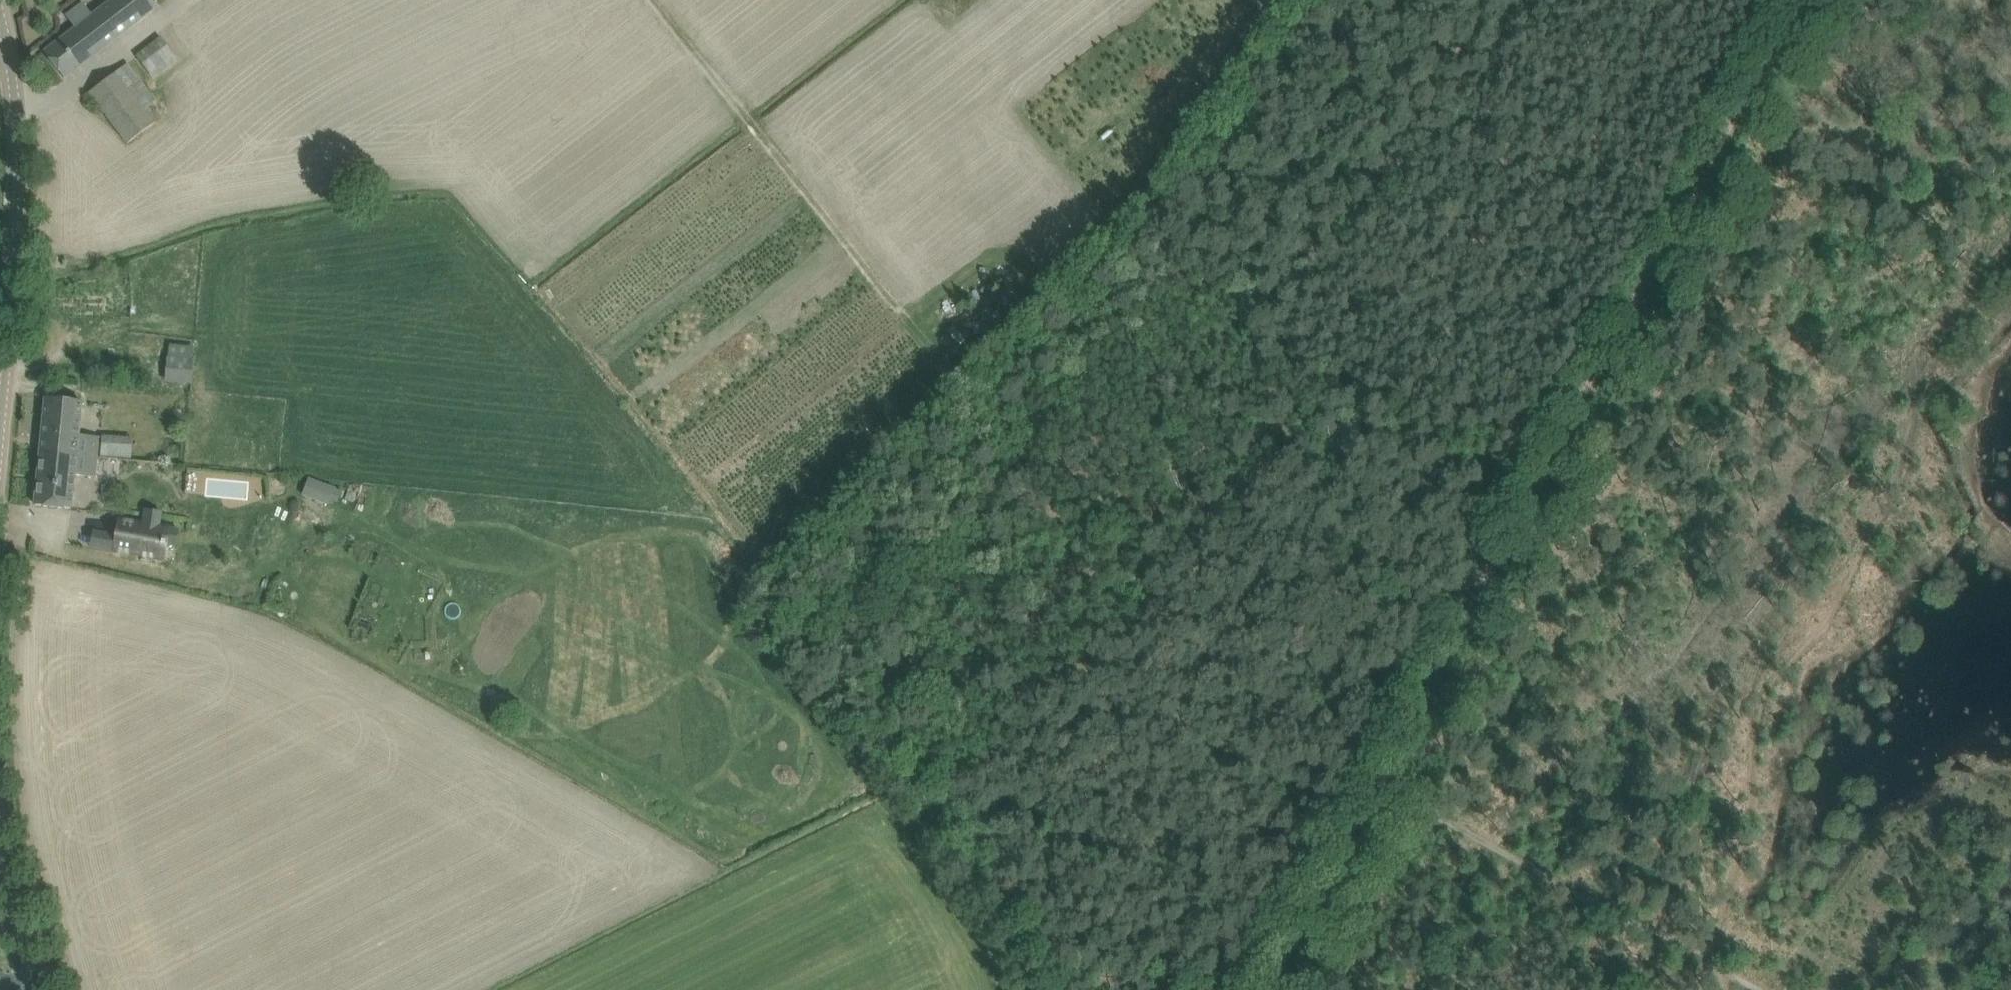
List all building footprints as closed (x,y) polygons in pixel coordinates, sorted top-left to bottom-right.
[(158,6),(154,0),(111,0),(92,14),(83,2),(66,15),(75,27),(44,51),(64,78),(158,6)] [(177,59),(172,54),(160,38),(137,56),(154,77),(177,59)] [(127,63),(89,92),(128,143),(144,131),(155,123),(144,108),(155,100),(143,85),(140,80),(139,79),(127,63)] [(194,359),(167,357),(165,383),(192,385),(194,359)] [(46,398),(40,451),(96,457),(98,437),(78,435),(82,401),(46,398)] [(133,436),(103,433),(101,453),(131,456),(133,436)] [(94,477),(96,457),(40,451),(35,505),(71,508),(74,475),(94,477)] [(310,478),(305,490),(330,500),(335,487),(310,478)] [(117,535),(114,551),(163,559),(164,554),(165,546),(166,546),(166,544),(166,542),(165,542),(165,541),(162,541),(161,541),(161,542),(157,542),(146,540),(148,524),(143,523),(120,519),(117,535)]
